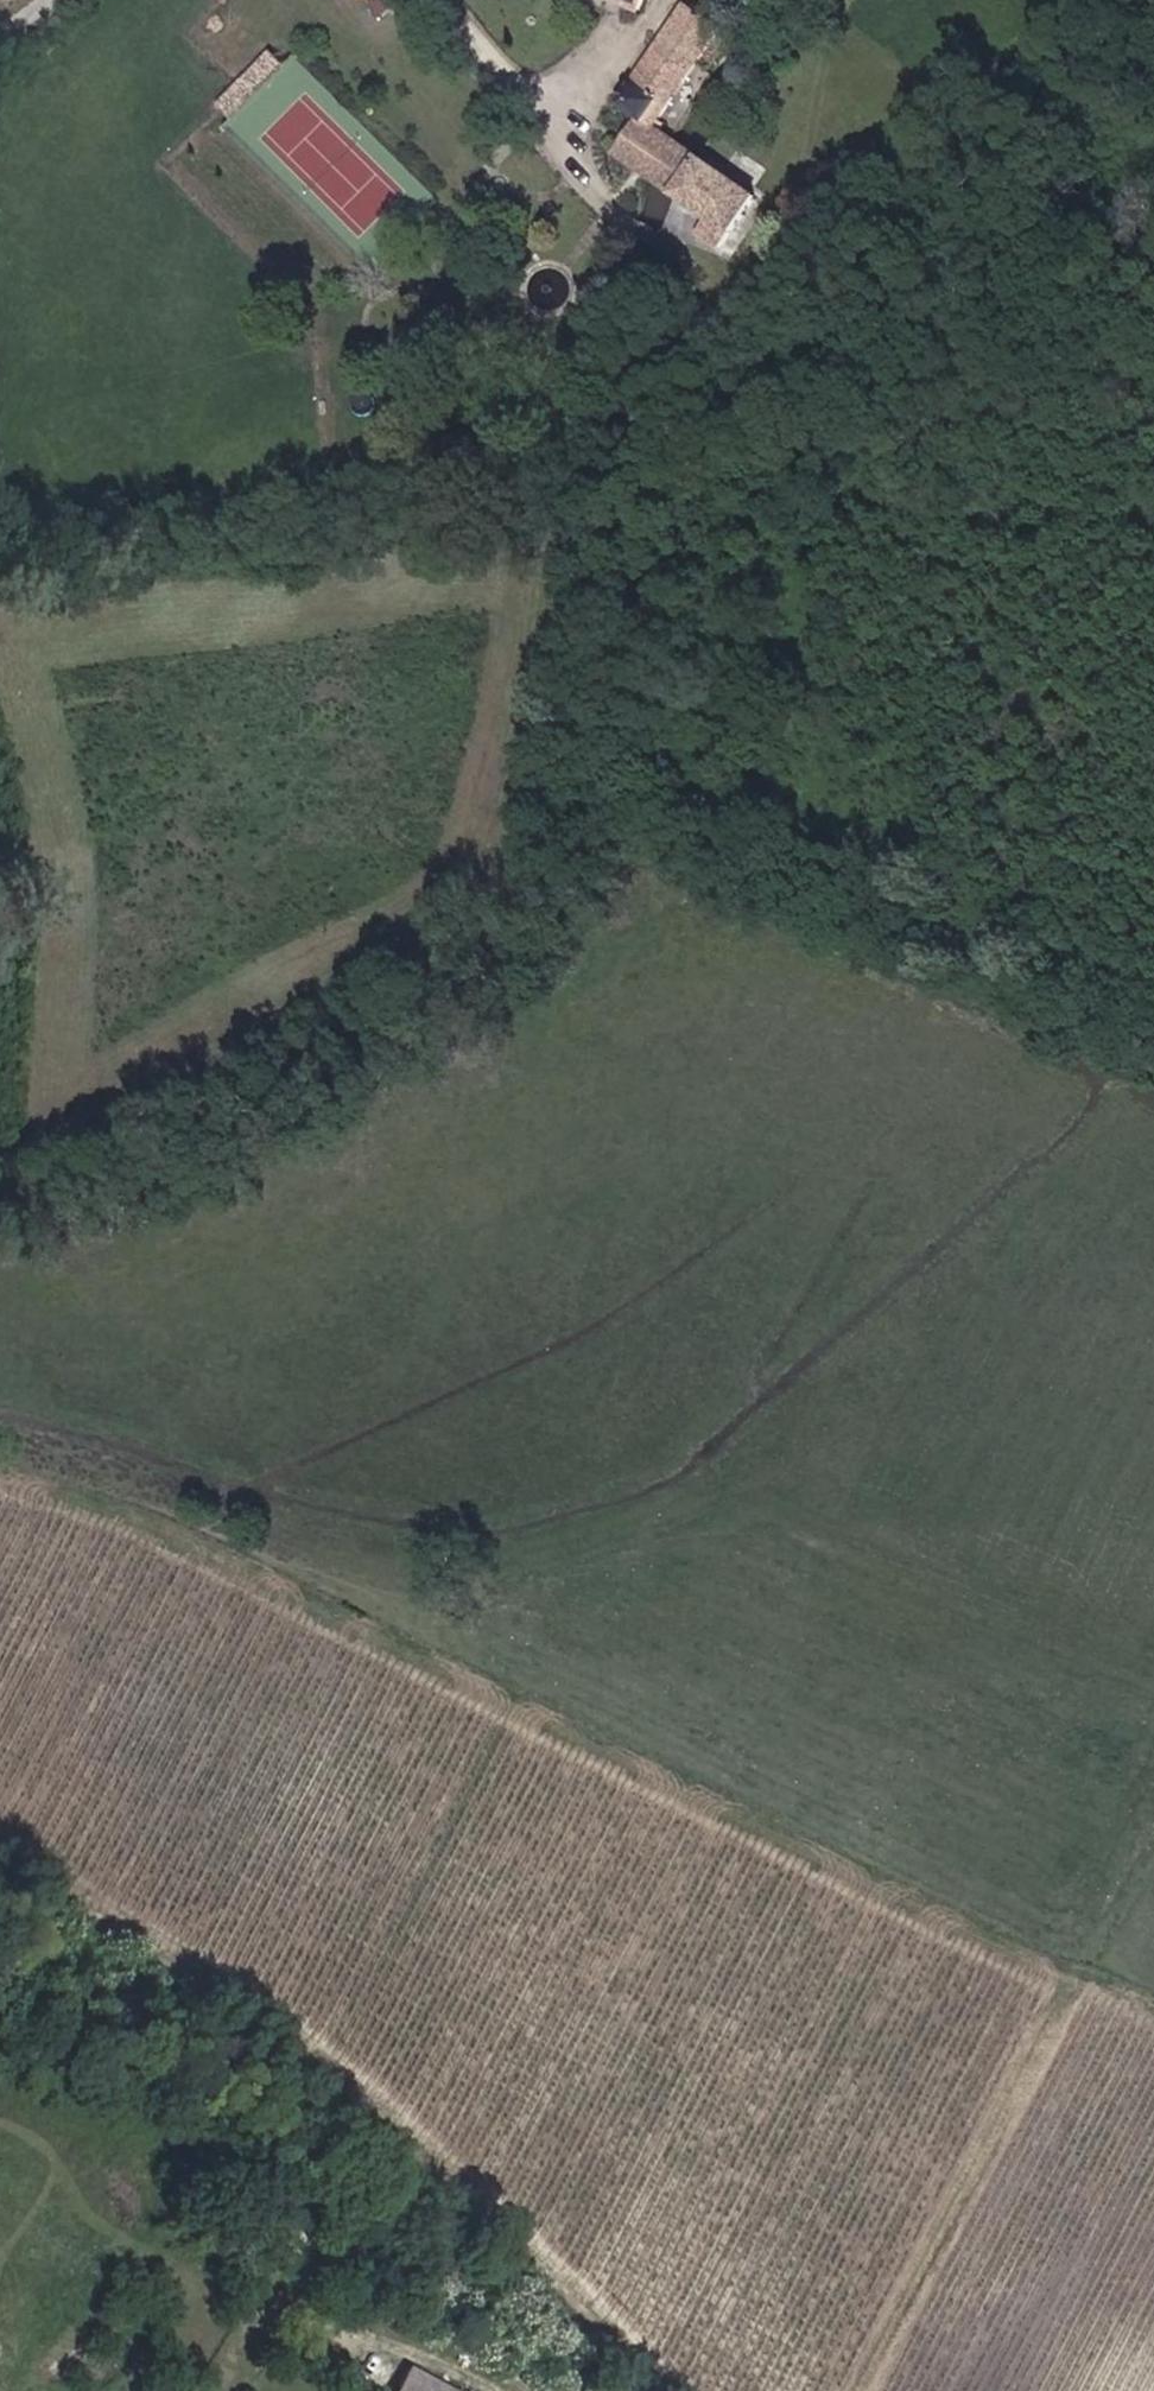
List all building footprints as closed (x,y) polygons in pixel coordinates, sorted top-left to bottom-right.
[(661,11),(666,0),(638,0),(661,11)] [(708,72),(739,25),(706,3),(678,46),(708,72)] [(641,102),(661,118),(672,127),(708,72),(678,46),(641,102)] [(636,156),(685,192),(703,207),(719,219),(724,222),(749,186),(732,174),(672,127),(661,118),(636,156)] [(724,222),(719,219),(709,234),(729,251),(768,200),(749,186),(724,222)] [(391,2374),(382,2390),(424,2390),(391,2374)]
